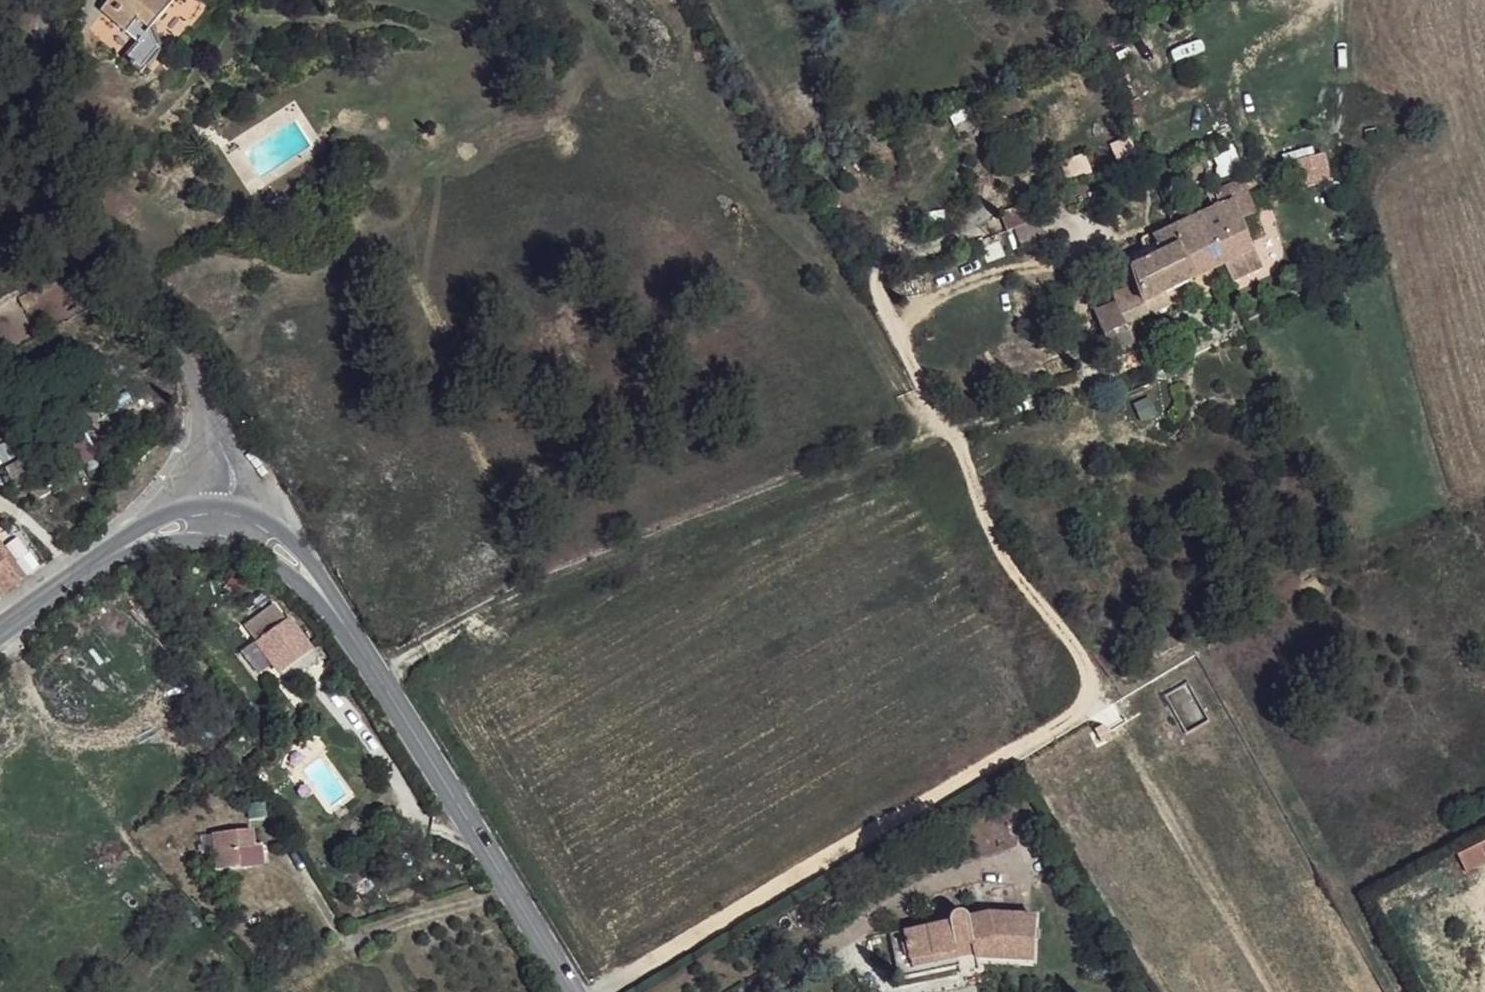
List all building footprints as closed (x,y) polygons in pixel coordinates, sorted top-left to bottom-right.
[(100,7),(138,35),(128,51),(146,63),(162,41),(150,23),(164,0),(105,0),(100,7)] [(1252,241),(1232,200),(1148,237),(1152,246),(1144,253),(1148,262),(1126,272),(1143,302),(1255,249),(1272,242),(1268,232),(1252,241)] [(1131,345),(1117,317),(1096,326),(1109,354),(1131,345)] [(5,455),(17,487),(97,456),(85,425),(5,455)] [(15,521),(0,532),(0,553),(19,582),(46,565),(15,521)] [(0,553),(0,595),(19,582),(0,553)] [(261,598),(236,618),(280,672),(301,654),(261,598)] [(255,666),(248,660),(227,681),(234,687),(255,666)] [(254,834),(216,833),(215,867),(237,868),(238,852),(254,853),(254,834)] [(952,924),(907,934),(912,963),(980,947),(980,957),(981,964),(1035,967),(1039,917),(994,915),(974,919),(972,918),(963,915),(955,918),(952,924)] [(980,947),(912,963),(914,971),(980,957),(980,947)]
